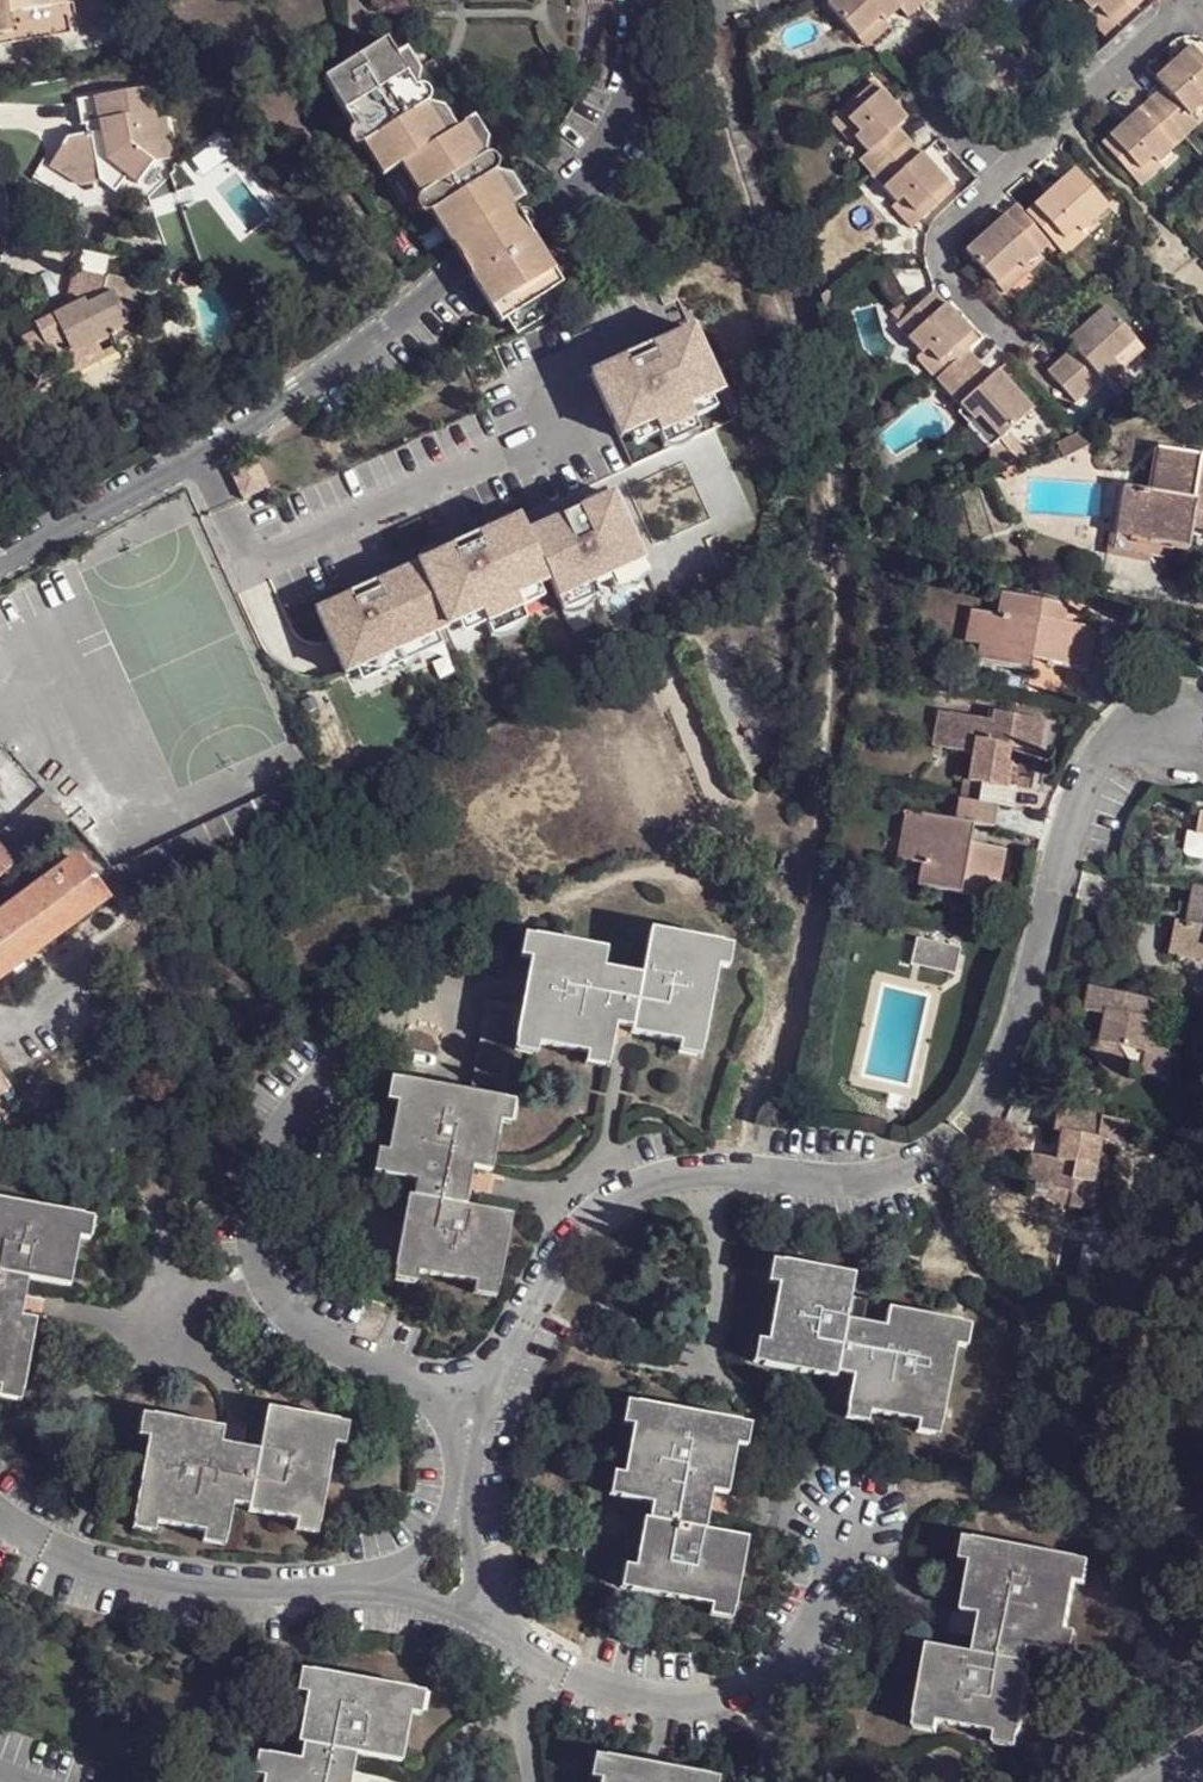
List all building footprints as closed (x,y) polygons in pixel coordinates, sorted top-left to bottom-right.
[(8,31),(5,11),(3,0),(0,0),(0,32),(8,31)] [(5,11),(65,0),(3,0),(5,11)] [(910,17),(921,6),(916,0),(843,0),(835,7),(860,36),(878,18),(884,24),(901,8),(910,17)] [(1144,0),(1077,0),(1089,15),(1095,9),(1113,28),(1144,0)] [(1095,9),(1089,15),(1082,21),(1100,41),(1113,28),(1095,9)] [(889,30),(884,24),(878,18),(860,36),(868,46),(889,30)] [(338,93),(401,54),(392,39),(329,78),(338,93)] [(413,90),(421,86),(425,70),(411,47),(401,54),(410,68),(407,81),(413,90)] [(1149,100),(1183,137),(1196,125),(1189,117),(1202,104),(1202,100),(1197,95),(1202,90),(1202,64),(1188,47),(1153,78),(1162,88),(1149,100)] [(410,68),(401,54),(338,93),(389,173),(407,162),(451,134),(441,119),(430,117),(424,107),(431,103),(434,100),(436,94),(433,88),(428,85),(421,86),(413,90),(407,81),(410,68)] [(76,182),(77,206),(107,199),(104,194),(92,185),(97,179),(109,189),(123,174),(131,181),(149,160),(170,156),(163,115),(153,117),(148,83),(81,97),(85,121),(92,120),(95,129),(81,132),(64,134),(45,166),(70,181),(76,182)] [(870,173),(908,138),(896,124),(904,116),(874,83),(843,113),(859,132),(854,136),(867,151),(858,160),(870,173)] [(85,121),(81,97),(73,97),(76,122),(79,122),(85,121)] [(1154,154),(1159,158),(1183,137),(1149,100),(1100,142),(1129,175),(1154,154)] [(441,119),(451,134),(461,128),(447,106),(431,103),(424,107),(430,117),(441,119)] [(859,132),(843,113),(833,123),(849,140),(854,136),(859,132)] [(482,160),(490,155),(494,140),(480,117),(470,123),(479,138),(476,150),(482,160)] [(92,120),(85,121),(79,122),(81,132),(95,129),(92,120)] [(479,138),(470,123),(461,128),(451,134),(407,162),(458,242),(520,203),(510,188),(499,186),(493,177),(500,172),(503,170),(505,163),(502,157),(497,154),(490,155),(482,160),(476,150),(479,138)] [(918,212),(949,183),(908,138),(870,173),(895,200),(901,195),(918,212)] [(1154,154),(1129,175),(1143,191),(1167,168),(1159,158),(1154,154)] [(1076,169),(1025,216),(1051,243),(1055,248),(1079,225),(1084,231),(1109,206),(1076,169)] [(510,188),(520,203),(530,198),(516,175),(500,172),(493,177),(499,186),(510,188)] [(901,195),(895,200),(890,206),(907,223),(918,212),(901,195)] [(520,203),(458,242),(468,258),(477,273),(539,234),(530,219),(520,203)] [(1051,243),(1025,216),(1016,206),(967,253),(995,283),(1018,264),(1022,269),(1051,243)] [(1079,225),(1055,248),(1064,258),(1088,235),(1084,231),(1079,225)] [(539,234),(477,273),(507,322),(511,319),(563,286),(569,283),(539,234)] [(1018,264),(995,283),(1008,298),(1030,277),(1022,269),(1018,264)] [(100,275),(69,267),(59,301),(61,305),(46,311),(23,323),(27,330),(15,336),(36,376),(53,368),(56,377),(115,348),(111,340),(137,325),(129,310),(137,305),(125,277),(101,272),(100,275)] [(563,286),(511,319),(521,334),(572,301),(563,286)] [(967,350),(978,340),(933,292),(910,316),(899,305),(889,316),(923,351),(929,345),(948,367),(967,350)] [(61,305),(59,301),(58,300),(44,307),(46,311),(61,305)] [(1134,341),(1108,309),(1066,345),(1071,351),(1048,373),(1074,404),(1114,369),(1108,363),(1134,341)] [(350,588),(315,604),(345,668),(355,691),(559,597),(572,625),(657,585),(687,571),(688,573),(727,554),(715,528),(756,509),(714,419),(733,410),(720,383),(691,320),(656,336),(653,335),(649,335),(646,336),(642,337),(638,338),(643,350),(629,356),(626,348),(623,351),(589,367),(619,430),(631,458),(604,471),(519,510),(484,525),(481,525),(476,525),(473,526),(468,527),(465,528),(471,540),(457,546),(453,538),(451,541),(383,572),(380,572),(377,572),(372,573),(367,574),(363,576),(369,587),(356,593),(352,585),(350,588)] [(628,345),(626,348),(629,356),(643,350),(638,338),(635,340),(631,342),(628,345)] [(929,345),(923,351),(916,357),(935,379),(948,367),(929,345)] [(257,449),(231,462),(238,477),(241,476),(241,473),(235,461),(254,453),(260,464),(261,466),(264,465),(257,449)] [(1149,449),(1142,490),(1114,485),(1102,551),(1145,559),(1148,541),(1179,546),(1186,509),(1202,512),(1202,458),(1149,449)] [(254,453),(235,461),(241,473),(260,464),(254,453)] [(260,464),(241,473),(241,476),(261,466),(260,464)] [(241,476),(238,477),(246,494),(272,482),(264,465),(261,466),(241,476)] [(455,536),(453,538),(457,546),(471,540),(465,528),(461,531),(458,534),(455,536)] [(354,582),(352,585),(356,593),(369,587),(363,576),(361,576),(358,579),(354,582)] [(1054,600),(984,587),(979,608),(969,607),(958,658),(1010,670),(1015,648),(1030,651),(1027,664),(1072,671),(1082,624),(1049,616),(1054,600)] [(960,779),(979,785),(975,799),(995,804),(1011,807),(1013,792),(994,788),(998,774),(1004,747),(1032,754),(1039,723),(990,711),(986,724),(948,716),(940,752),(964,758),(960,779)] [(931,713),(922,749),(940,752),(948,716),(931,713)] [(319,764),(112,871),(139,905),(282,835),(280,828),(333,795),(327,782),(319,764)] [(994,788),(1013,792),(1024,795),(1027,782),(998,774),(994,788)] [(960,779),(956,795),(975,799),(979,785),(960,779)] [(47,792),(5,831),(27,855),(30,858),(72,821),(47,792)] [(968,825),(988,830),(995,804),(975,799),(956,795),(953,794),(946,821),(917,816),(905,866),(922,871),(918,889),(977,898),(982,885),(992,889),(1000,850),(965,844),(968,825)] [(1202,808),(1198,830),(1190,829),(1186,849),(1189,852),(1202,854),(1202,808)] [(898,813),(887,863),(905,866),(917,816),(898,813)] [(5,831),(0,835),(0,845),(17,863),(27,855),(5,831)] [(0,845),(0,879),(17,863),(0,845)] [(78,860),(0,917),(0,980),(108,901),(98,888),(78,860)] [(1190,882),(1182,921),(1168,919),(1162,948),(1202,958),(1202,884),(1190,882)] [(654,928),(646,970),(605,964),(609,944),(534,934),(523,1003),(518,1036),(613,1053),(619,1025),(637,1028),(636,1037),(710,1047),(729,940),(654,928)] [(959,942),(909,933),(904,960),(954,969),(959,942)] [(1132,988),(1086,980),(1081,1004),(1102,1008),(1096,1038),(1088,1045),(1119,1085),(1142,1066),(1164,1070),(1169,1043),(1160,1041),(1165,1014),(1158,1013),(1162,995),(1132,988)] [(474,1089),(509,1095),(518,1036),(523,1003),(489,998),(474,1089)] [(510,1211),(466,1203),(474,1164),(495,1167),(509,1095),(474,1089),(405,1076),(388,1176),(422,1183),(420,1195),(412,1195),(400,1269),(501,1284),(510,1211)] [(10,1091),(5,1082),(0,1085),(0,1098),(10,1091)] [(1129,1120),(1049,1105),(1045,1124),(1055,1127),(1070,1130),(1064,1157),(1050,1154),(1026,1148),(1019,1179),(1030,1182),(1028,1191),(1094,1203),(1100,1173),(1095,1173),(1102,1134),(1125,1140),(1129,1120)] [(1050,1154),(1064,1157),(1070,1130),(1055,1127),(1050,1154)] [(0,1201),(0,1385),(31,1390),(43,1320),(21,1317),(27,1279),(71,1288),(83,1214),(0,1201)] [(860,1281),(787,1267),(767,1374),(842,1389),(844,1385),(863,1389),(857,1419),(949,1437),(969,1332),(894,1316),(890,1339),(870,1335),(874,1308),(856,1304),(860,1281)] [(345,1418),(274,1407),(267,1450),(228,1443),(233,1425),(160,1414),(139,1520),(234,1536),(238,1507),(256,1509),(257,1515),(325,1526),(345,1418)] [(738,1428),(636,1408),(621,1484),(655,1491),(652,1506),(643,1504),(627,1594),(735,1615),(748,1545),(704,1537),(711,1495),(726,1498),(738,1428)] [(1080,1565),(981,1548),(965,1626),(979,1629),(973,1658),(932,1650),(919,1724),(1022,1741),(1035,1674),(1029,1673),(1032,1656),(1064,1662),(1080,1565)] [(306,1692),(311,1670),(301,1669),(296,1690),(306,1692)] [(355,1754),(401,1763),(410,1711),(415,1690),(311,1670),(306,1692),(298,1744),(303,1744),(301,1761),(267,1755),(263,1776),(262,1781),(350,1781),(355,1754)] [(415,1690),(410,1711),(422,1713),(425,1692),(415,1690)] [(263,1776),(267,1755),(256,1752),(252,1774),(263,1776)] [(612,1759),(598,1756),(594,1781),(608,1781),(612,1759)] [(612,1759),(608,1781),(711,1781),(711,1777),(612,1759)]
